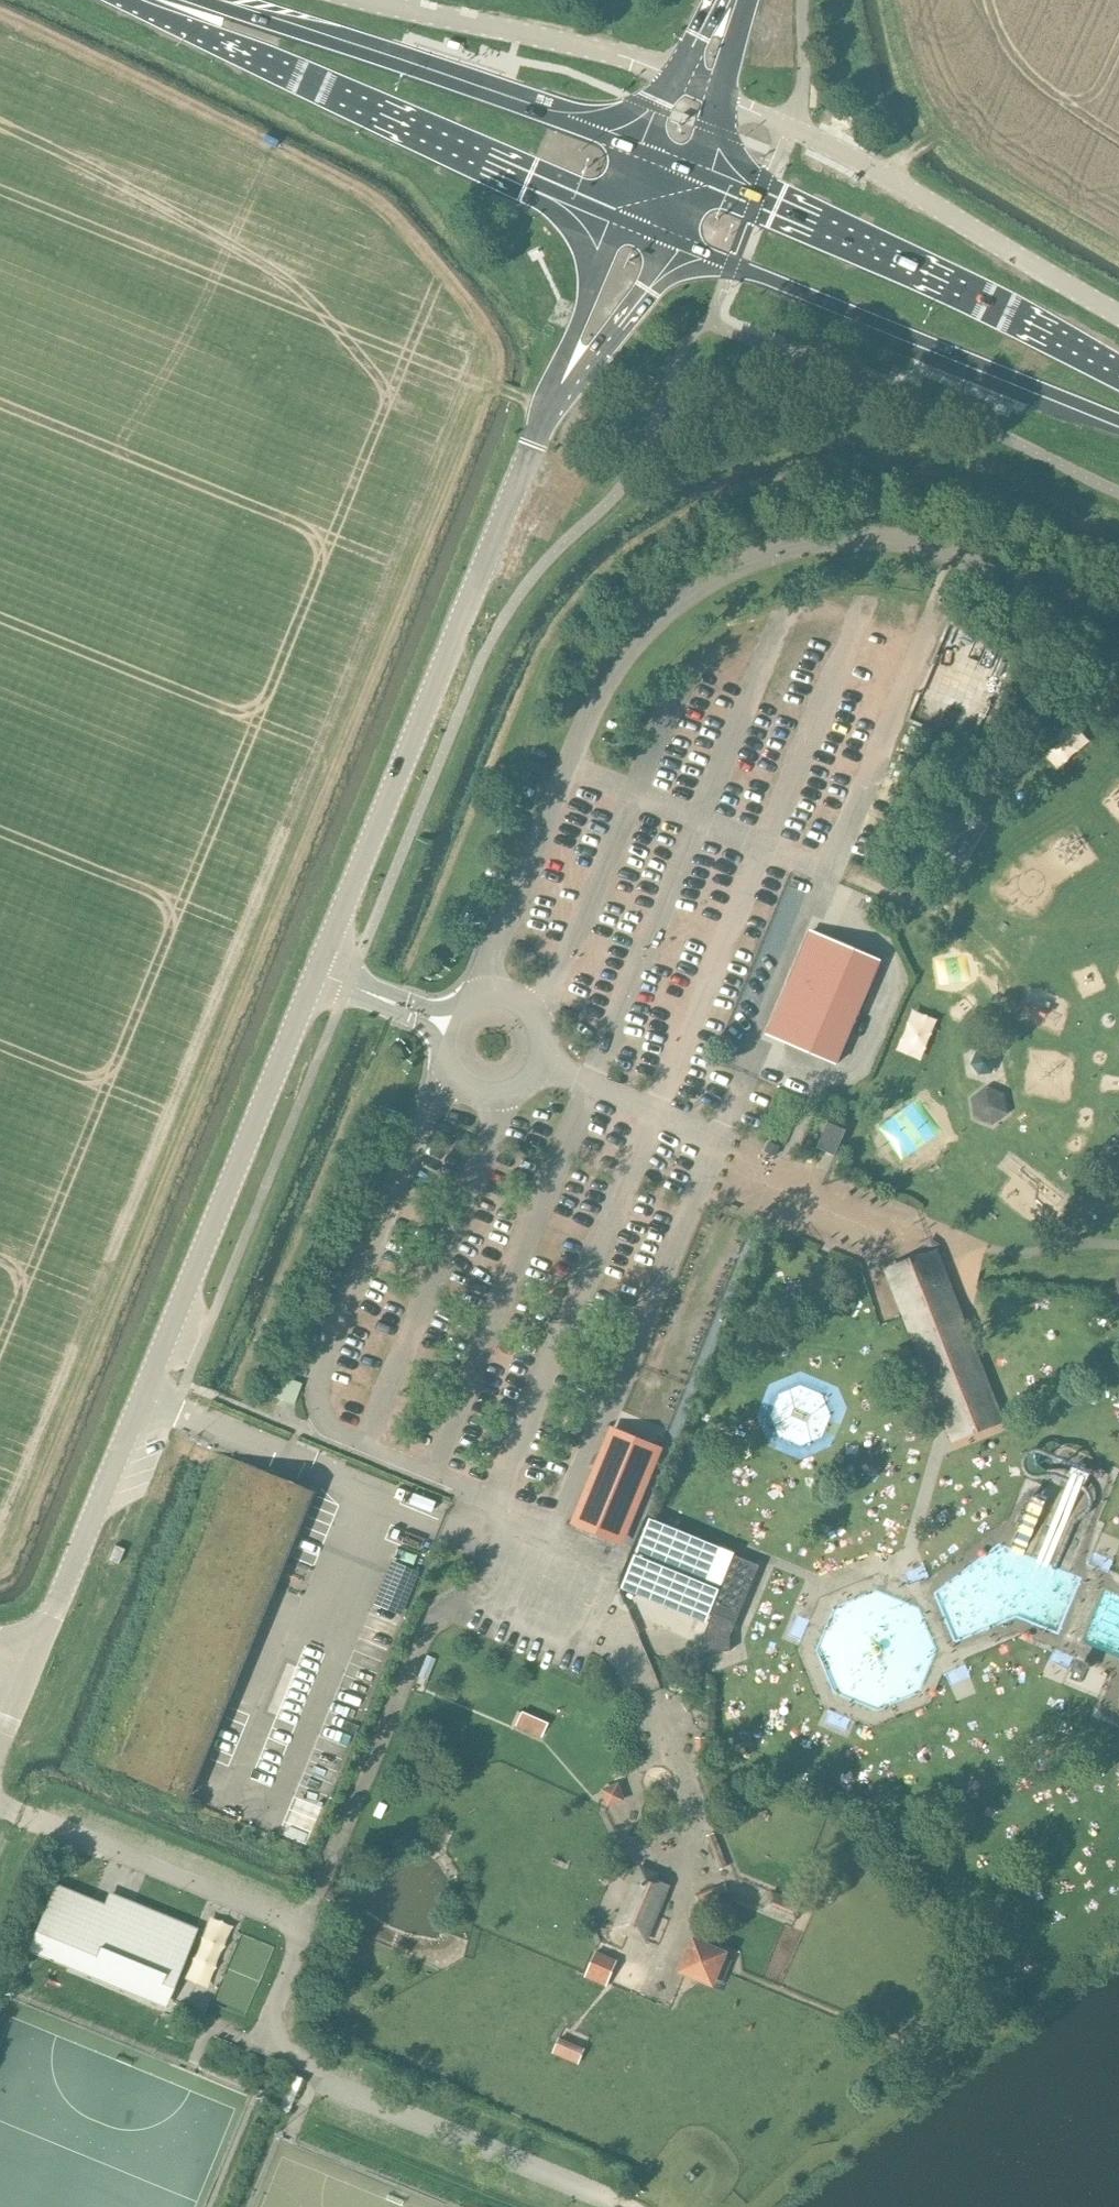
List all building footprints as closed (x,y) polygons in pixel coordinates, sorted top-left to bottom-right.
[(786,1043),(837,1065),(881,961),(862,953),(811,931),(767,1035),(786,1043)] [(837,1156),(847,1130),(829,1123),(818,1149),(837,1156)] [(952,1444),(1007,1423),(959,1302),(938,1248),(911,1259),(895,1265),(883,1269),(903,1321),(941,1416),(949,1438),(952,1444)] [(577,1520),(576,1523),(620,1541),(623,1535),(658,1449),(613,1431),(577,1520)] [(213,1452),(87,1759),(185,1799),(186,1796),(285,1554),(311,1492),(213,1452)] [(114,1545),(108,1560),(117,1564),(123,1549),(114,1545)] [(758,1560),(746,1556),(744,1560),(737,1557),(734,1556),(733,1558),(732,1562),(711,1612),(714,1613),(706,1632),(706,1652),(730,1652),(730,1637),(741,1612),(760,1566),(756,1565),(758,1560)] [(390,1561),(372,1604),(400,1615),(405,1603),(418,1572),(390,1561)] [(692,1624),(711,1577),(686,1566),(666,1613),(692,1624)] [(539,1741),(546,1726),(519,1715),(513,1730),(539,1741)] [(629,1796),(623,1778),(604,1784),(610,1802),(629,1796)] [(717,1833),(710,1836),(723,1871),(730,1869),(717,1833)] [(646,1941),(668,1885),(655,1880),(657,1875),(640,1868),(616,1929),(646,1941)] [(729,1885),(699,1893),(702,1903),(732,1895),(729,1885)] [(795,1922),(803,1904),(772,1891),(764,1909),(795,1922)] [(194,1935),(109,1899),(104,1912),(97,1909),(58,1893),(30,1958),(66,1975),(74,1959),(84,1964),(82,1969),(166,2004),(194,1935)] [(721,1972),(727,1957),(694,1944),(681,1977),(684,1978),(713,1990),(721,1972)] [(584,1979),(605,1988),(607,1983),(616,1962),(595,1953),(587,1972),(584,1979)] [(578,2065),(585,2049),(559,2038),(553,2053),(578,2065)]
